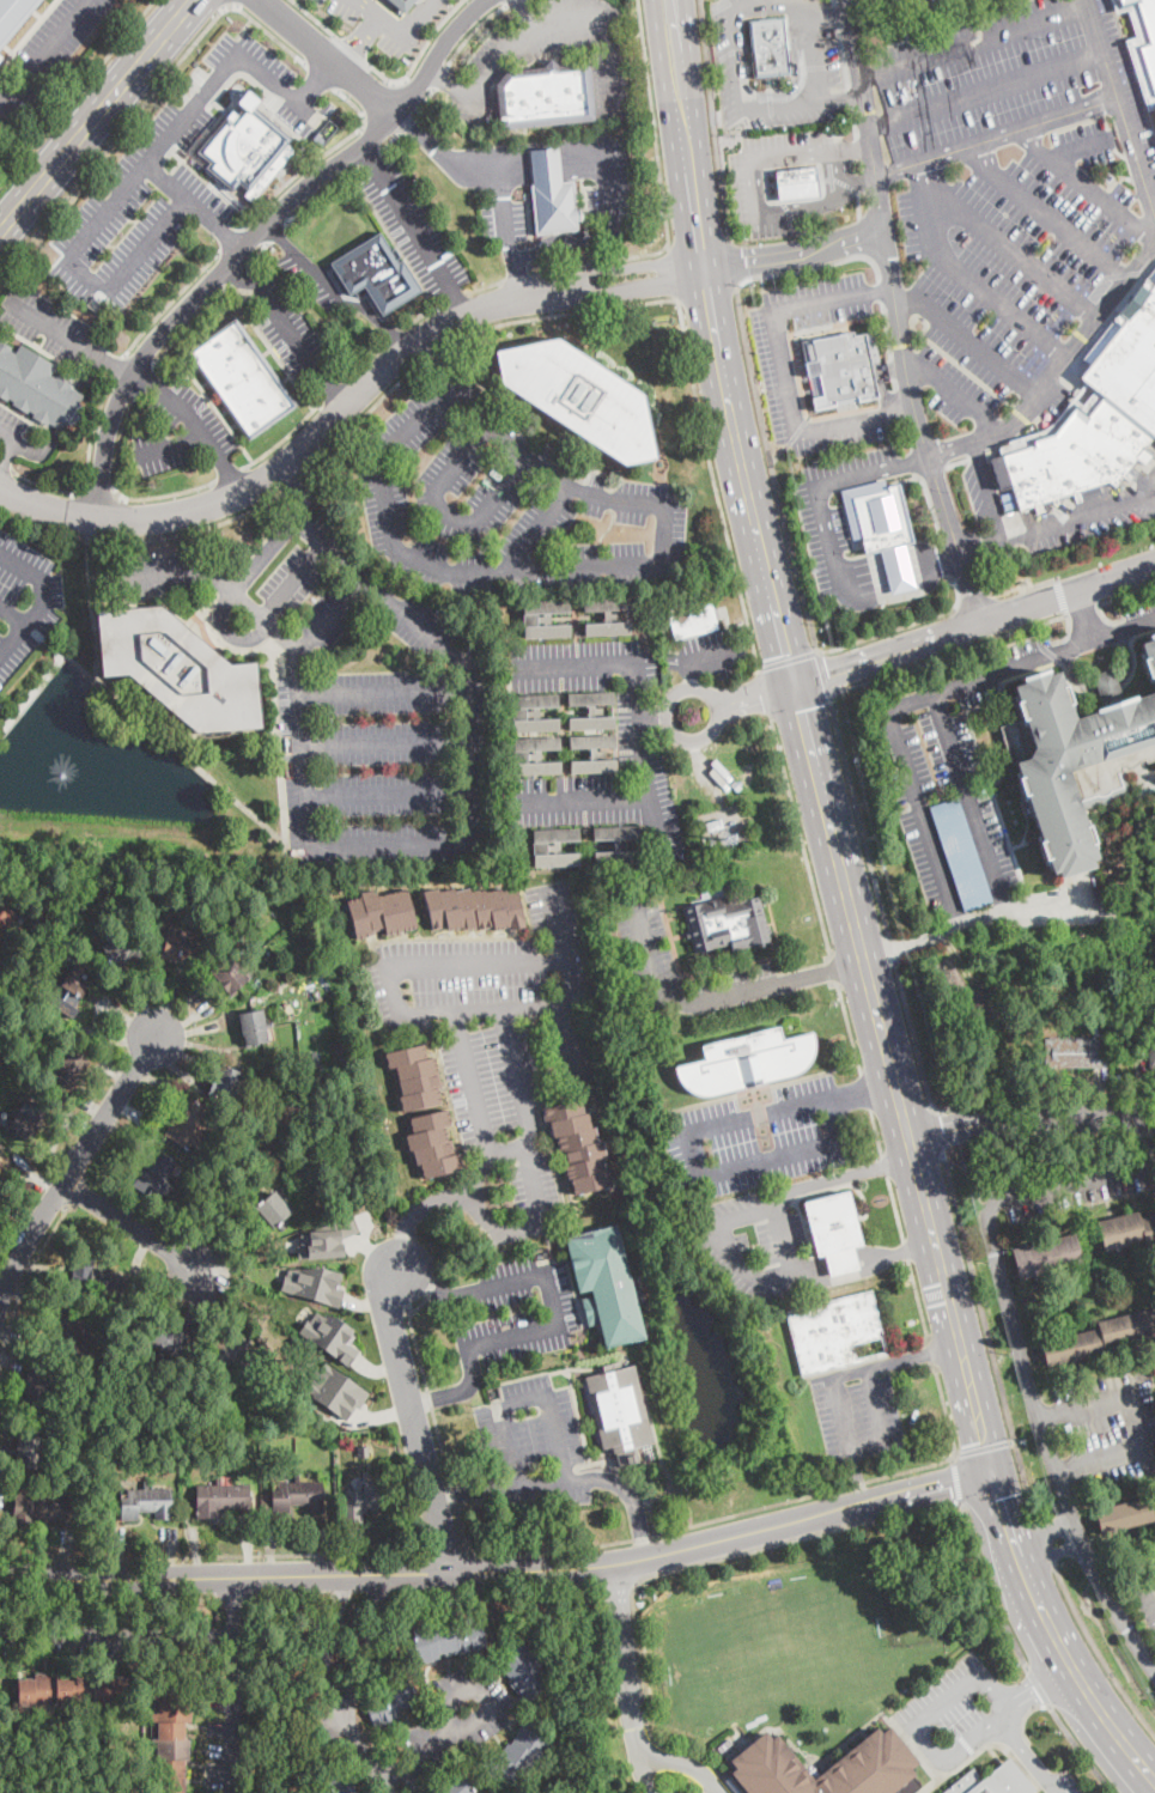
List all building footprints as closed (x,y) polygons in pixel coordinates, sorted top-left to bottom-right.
[(42,0),(0,51),(0,0),(42,0)] [(407,12),(392,0),(417,0),(407,12)] [(1117,12),(1113,0),(1154,0),(1154,107),(1148,109),(1126,41),(1137,37),(1127,8),(1117,12)] [(786,18),(789,38),(798,38),(800,47),(790,48),(792,74),(756,78),(750,22),(786,18)] [(551,59),(559,67),(590,63),(594,120),(500,129),(497,85),(506,72),(542,68),(551,59)] [(248,103),(290,139),(287,145),(294,151),(265,188),(256,182),(248,192),(238,183),(233,192),(206,169),(209,164),(196,153),(214,130),(209,126),(213,122),(218,127),(226,116),(231,121),(248,103)] [(326,141),(321,146),(314,139),(318,134),(326,141)] [(534,184),(530,150),(558,147),(561,182),(534,184)] [(819,168),(822,196),(782,200),(778,171),(819,168)] [(1112,176),(1108,181),(1100,175),(1105,170),(1112,176)] [(561,182),(575,181),(577,208),(580,208),(582,221),(577,221),(578,231),(535,236),(530,186),(534,184),(561,182)] [(379,232),(390,250),(394,248),(400,257),(396,260),(397,263),(402,261),(420,291),(382,315),(364,286),(349,294),(330,263),(379,232)] [(1064,377),(1154,264),(1154,438),(1154,437),(1144,450),(1151,456),(1144,464),(1137,458),(1116,486),(1110,481),(1019,510),(999,446),(1051,430),(1074,400),(1082,407),(1090,397),(1064,377)] [(297,407),(249,440),(187,353),(236,320),(297,407)] [(874,332),(877,348),(880,360),(871,363),(879,397),(858,401),(858,400),(837,403),(837,407),(825,409),(822,397),(813,400),(809,378),(807,378),(803,361),(806,361),(802,342),(811,340),(811,341),(855,332),(855,335),(874,332)] [(657,458),(625,466),(503,384),(496,352),(559,339),(644,395),(657,458)] [(7,401),(0,397),(0,341),(11,348),(10,351),(16,354),(20,345),(55,366),(50,375),(55,378),(56,376),(72,384),(71,387),(83,395),(79,405),(81,406),(83,409),(81,413),(80,418),(77,421),(71,425),(67,423),(61,431),(49,423),(47,426),(32,417),(35,414),(29,411),(28,413),(12,405),(14,402),(8,399),(7,401)] [(885,487),(882,478),(838,488),(850,536),(859,534),(850,496),(885,487)] [(912,539),(904,541),(877,547),(863,551),(859,534),(850,496),(885,487),(899,484),(912,539)] [(1102,494),(1086,500),(1082,492),(1100,486),(1102,494)] [(877,547),(889,592),(914,586),(904,541),(877,547)] [(630,597),(632,634),(585,637),(585,622),(603,621),(603,612),(584,613),(584,602),(584,600),(630,597)] [(551,621),(551,624),(572,622),(572,636),(524,639),(522,602),(569,600),(570,612),(551,613),(551,621)] [(719,630),(676,640),(669,612),(711,600),(719,630)] [(195,634),(230,665),(255,663),(260,728),(195,733),(127,675),(101,675),(96,612),(162,606),(195,634)] [(1148,634),(1154,632),(1154,689),(1151,676),(1148,677),(1143,660),(1144,658),(1139,645),(1149,642),(1148,634)] [(1123,695),(1102,703),(1094,675),(1113,669),(1123,695)] [(1094,710),(1154,693),(1154,761),(1148,764),(1145,759),(1142,760),(1139,764),(1133,767),(1127,766),(1121,767),(1131,792),(1116,798),(1105,804),(1099,803),(1087,809),(1086,806),(1078,807),(1086,826),(1088,825),(1094,843),(1092,844),(1096,858),(1090,859),(1093,867),(1059,879),(1057,871),(1051,873),(1046,859),(1044,859),(1038,843),(1040,841),(1025,796),(1023,796),(1016,778),(1020,777),(1016,761),(1010,762),(1001,728),(1016,722),(1004,685),(1020,680),(1020,677),(1047,670),(1048,675),(1058,673),(1062,686),(1064,685),(1070,704),(1069,704),(1072,719),(1095,713),(1094,710)] [(614,692),(615,729),(570,730),(570,718),(586,718),(586,706),(567,706),(567,694),(614,692)] [(540,715),(540,718),(559,718),(559,730),(515,733),(513,697),(558,694),(558,707),(539,707),(540,715)] [(616,735),(616,772),(571,773),(571,761),(590,760),(589,748),(570,749),(570,736),(616,735)] [(541,758),(541,760),(561,760),(561,773),(516,776),(515,739),(560,737),(560,749),(541,750),(541,758)] [(738,780),(742,784),(741,786),(742,788),(738,794),(730,786),(734,782),(737,783),(738,780)] [(993,901),(965,912),(930,807),(959,797),(993,901)] [(723,828),(703,833),(700,825),(721,819),(723,828)] [(639,826),(640,839),(621,840),(621,844),(628,844),(628,852),(642,851),(642,863),(596,864),(595,850),(614,850),(613,839),(594,839),(594,827),(639,826)] [(561,849),(561,853),(580,852),(582,865),(534,867),(533,829),(579,828),(580,840),(561,841),(561,849)] [(517,888),(525,928),(513,930),(512,926),(494,930),(493,928),(479,930),(478,928),(464,930),(464,926),(446,930),(446,928),(431,930),(424,892),(439,888),(440,892),(455,889),(455,892),(469,889),(470,892),(486,888),(486,892),(500,889),(500,892),(517,888)] [(377,889),(378,896),(407,889),(417,928),(387,935),(384,928),(372,930),(373,935),(357,940),(357,938),(347,901),(363,898),(361,893),(377,889)] [(759,895),(761,904),(768,929),(771,929),(772,935),(768,936),(770,941),(732,952),(730,943),(694,953),(682,908),(721,898),(721,900),(728,898),(728,900),(732,899),(734,902),(759,895)] [(612,910),(602,912),(600,901),(610,899),(612,910)] [(4,949),(0,955),(0,903),(20,916),(17,923),(20,925),(14,935),(10,932),(1,946),(4,949)] [(200,940),(195,965),(162,958),(163,956),(168,932),(200,940)] [(132,962),(110,971),(101,946),(121,937),(130,934),(141,958),(132,962)] [(241,985),(230,995),(211,971),(230,954),(249,978),(241,985)] [(81,983),(83,984),(87,987),(75,1004),(80,1009),(74,1019),(54,1003),(60,995),(57,990),(65,981),(67,984),(72,975),(81,983)] [(267,1041),(243,1046),(238,1015),(263,1011),(267,1041)] [(1108,1032),(1093,1032),(1093,1023),(1108,1023),(1108,1032)] [(779,1027),(783,1040),(813,1032),(815,1043),(814,1050),(811,1057),(808,1064),(796,1074),(744,1088),(711,1095),(706,1095),(695,1094),(689,1090),(682,1083),(677,1075),(675,1066),(705,1059),(701,1046),(779,1027)] [(1074,1068),(1045,1068),(1045,1039),(1113,1038),(1114,1068),(1074,1068)] [(1146,1038),(1145,1068),(1154,1068),(1154,1039),(1146,1038)] [(424,1045),(426,1058),(434,1057),(440,1086),(438,1087),(442,1102),(403,1111),(400,1098),(402,1096),(396,1068),(390,1069),(387,1053),(424,1045)] [(72,1089),(71,1089),(48,1075),(66,1047),(89,1063),(72,1089)] [(244,1074),(230,1108),(206,1098),(211,1086),(220,1064),(244,1074)] [(207,1137),(205,1141),(201,1139),(199,1144),(205,1148),(200,1156),(165,1133),(177,1117),(169,1112),(181,1094),(209,1113),(199,1131),(207,1137)] [(30,1142),(7,1128),(26,1098),(49,1112),(30,1142)] [(583,1100),(585,1113),(589,1112),(592,1126),(595,1126),(598,1142),(604,1139),(608,1156),(603,1157),(606,1171),(612,1169),(614,1185),(575,1193),(572,1180),(566,1181),(563,1166),(569,1165),(565,1151),(560,1151),(558,1138),(554,1138),(551,1124),(546,1124),(543,1108),(583,1100)] [(445,1128),(448,1139),(451,1139),(455,1153),(460,1151),(463,1169),(425,1178),(423,1165),(418,1166),(414,1150),(411,1151),(407,1136),(414,1135),(411,1118),(449,1110),(452,1125),(445,1128)] [(176,1187),(172,1192),(169,1190),(160,1202),(133,1185),(145,1167),(138,1163),(148,1145),(177,1162),(166,1180),(176,1187)] [(13,1167),(0,1189),(0,1152),(13,1160),(10,1166),(13,1167)] [(819,1252),(809,1253),(796,1201),(840,1189),(853,1242),(847,1245),(819,1252)] [(291,1212),(273,1228),(255,1207),(274,1191),(291,1212)] [(1139,1217),(1154,1214),(1154,1242),(1154,1240),(1106,1252),(1098,1221),(1138,1211),(1139,1217)] [(297,1244),(298,1259),(345,1256),(342,1236),(358,1230),(351,1214),(334,1220),(336,1228),(300,1232),(300,1244),(297,1244)] [(630,1280),(637,1308),(645,1338),(606,1349),(600,1325),(589,1327),(588,1326),(582,1299),(592,1296),(590,1289),(578,1293),(565,1236),(616,1223),(630,1280)] [(1032,1276),(1020,1280),(1011,1250),(1075,1234),(1082,1263),(1032,1276)] [(847,1245),(855,1266),(826,1275),(819,1252),(847,1245)] [(130,1277),(128,1297),(84,1291),(85,1280),(73,1277),(77,1246),(97,1248),(95,1268),(113,1270),(111,1275),(130,1277)] [(292,1259),(281,1290),(339,1307),(345,1288),(339,1287),(344,1274),(292,1259)] [(873,1290),(888,1354),(802,1376),(786,1312),(873,1290)] [(85,1333),(79,1355),(47,1345),(53,1324),(48,1323),(55,1302),(85,1311),(79,1332),(85,1333)] [(318,1307),(299,1332),(348,1366),(359,1350),(347,1343),(355,1331),(318,1307)] [(1096,1323),(1154,1308),(1154,1333),(1102,1347),(1105,1353),(1074,1360),(1047,1366),(1041,1343),(1099,1329),(1096,1323)] [(190,1336),(178,1359),(150,1344),(162,1320),(190,1336)] [(238,1362),(241,1367),(233,1369),(232,1366),(220,1369),(211,1343),(241,1331),(250,1357),(238,1362)] [(327,1361),(305,1391),(346,1421),(355,1405),(359,1408),(369,1392),(327,1361)] [(620,1362),(621,1368),(634,1366),(654,1443),(614,1453),(612,1447),(603,1448),(585,1378),(604,1373),(602,1366),(620,1362)] [(54,1373),(49,1405),(24,1400),(29,1369),(54,1373)] [(45,1438),(41,1469),(14,1465),(19,1434),(45,1438)] [(221,1475),(221,1485),(250,1485),(251,1507),(220,1508),(220,1519),(197,1519),(197,1487),(215,1485),(215,1475),(221,1475)] [(364,1522),(342,1522),(342,1506),(345,1506),(345,1491),(364,1491),(364,1479),(388,1479),(388,1508),(364,1508),(364,1522)] [(148,1482),(148,1489),(172,1489),(172,1520),(156,1520),(156,1512),(140,1512),(140,1521),(124,1521),(123,1490),(144,1490),(144,1482),(148,1482)] [(324,1483),(324,1513),(306,1513),(306,1506),(291,1506),(291,1513),(272,1513),(272,1490),(279,1490),(279,1483),(324,1483)] [(67,1513),(66,1521),(66,1522),(37,1520),(36,1528),(13,1527),(16,1494),(68,1499),(67,1513)] [(1153,1502),(1154,1502),(1154,1520),(1101,1533),(1095,1511),(1151,1496),(1153,1502)] [(463,1618),(466,1625),(482,1622),(487,1647),(479,1649),(479,1651),(461,1655),(461,1653),(446,1655),(446,1653),(440,1654),(440,1659),(433,1660),(434,1663),(418,1666),(413,1642),(415,1642),(413,1629),(463,1618)] [(536,1672),(547,1686),(528,1702),(522,1695),(519,1696),(509,1682),(511,1679),(506,1673),(505,1675),(497,1664),(525,1642),(539,1659),(536,1660),(542,1669),(536,1672)] [(402,1671),(407,1682),(411,1680),(419,1704),(406,1709),(406,1708),(397,1712),(401,1719),(383,1726),(383,1724),(375,1727),(366,1704),(383,1697),(379,1688),(388,1684),(385,1677),(402,1671)] [(96,1673),(96,1677),(128,1676),(129,1706),(73,1707),(73,1703),(61,1704),(61,1707),(36,1708),(36,1706),(19,1706),(18,1679),(32,1678),(31,1676),(73,1675),(73,1673),(96,1673)] [(186,1758),(186,1792),(159,1792),(158,1696),(176,1696),(176,1702),(192,1702),(192,1722),(186,1722),(186,1739),(190,1739),(190,1758),(186,1758)] [(554,1743),(542,1761),(540,1758),(529,1775),(524,1773),(512,1791),(482,1770),(493,1754),(496,1750),(501,1754),(509,1743),(511,1744),(518,1734),(516,1733),(525,1720),(543,1732),(541,1734),(554,1743)] [(324,1734),(318,1737),(314,1727),(320,1724),(324,1734)] [(914,1774),(891,1792),(746,1792),(730,1774),(736,1769),(730,1761),(766,1731),(772,1739),(778,1734),(814,1780),(877,1727),(881,1733),(889,1726),(918,1762),(911,1769),(914,1774)] [(1034,1789),(1030,1792),(944,1792),(973,1770),(980,1780),(1008,1758),(1034,1789)] [(456,1769),(476,1792),(428,1792),(456,1769)] [(342,1771),(358,1792),(314,1792),(342,1771)]
